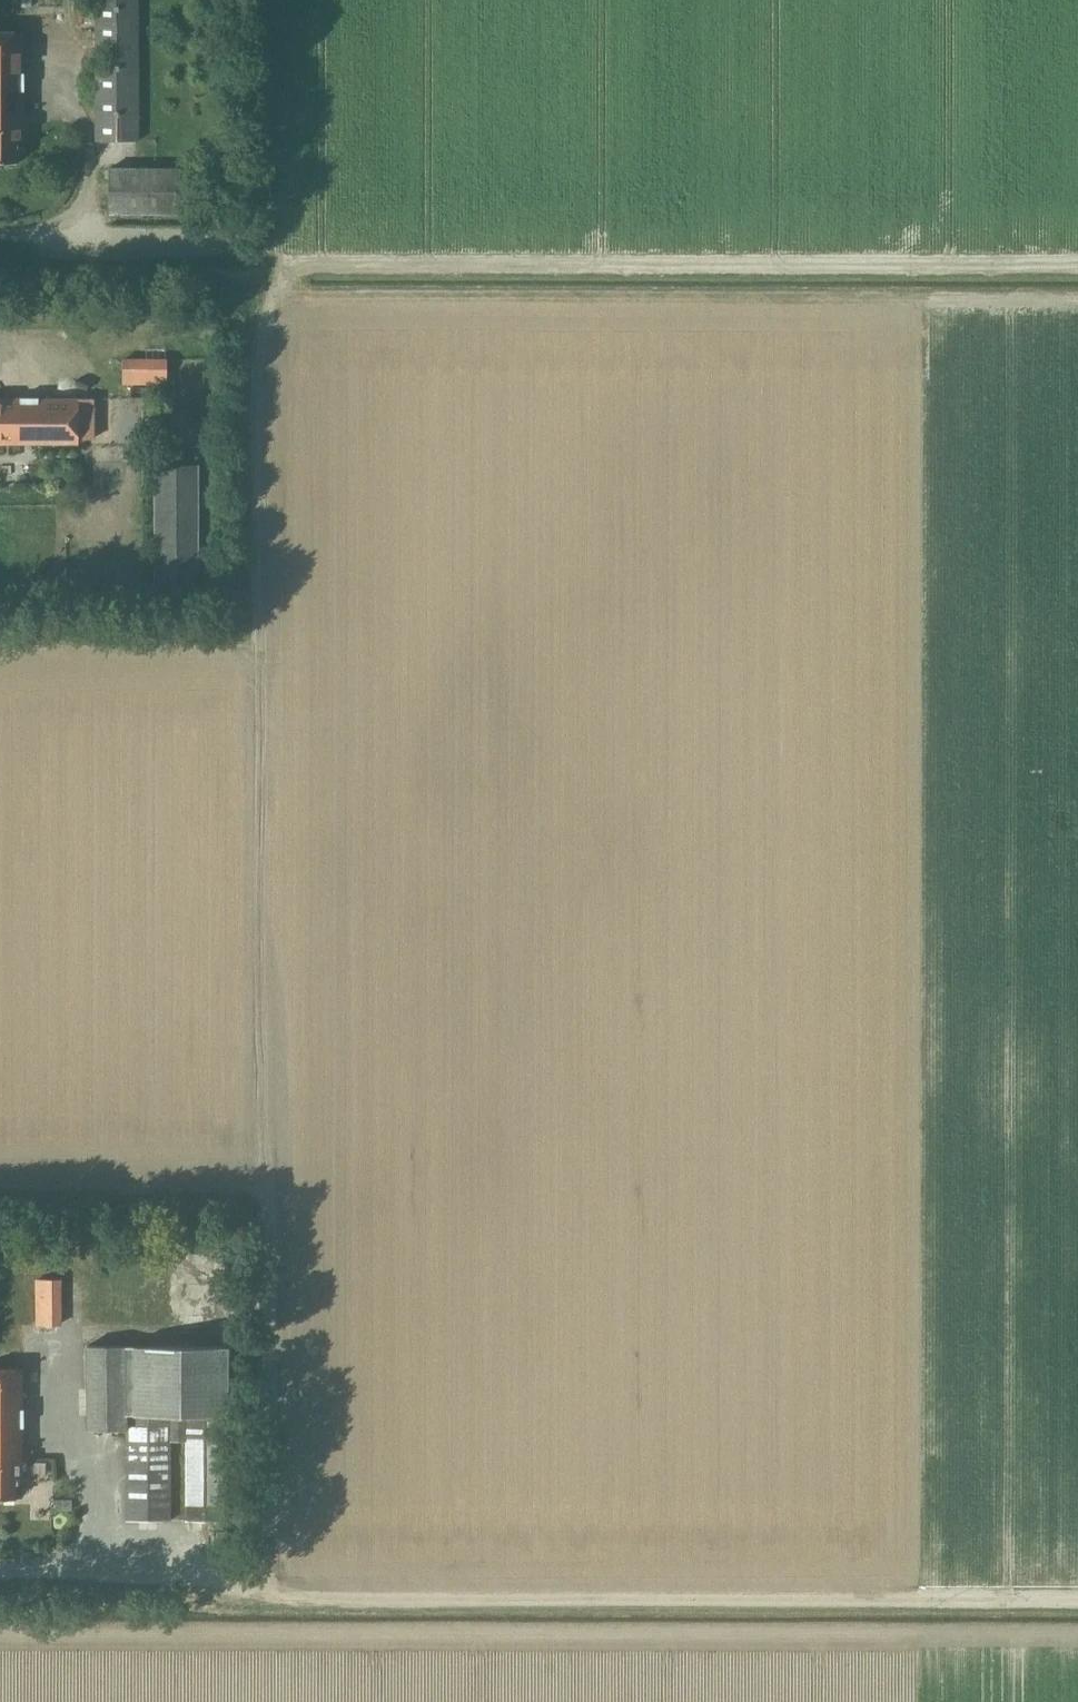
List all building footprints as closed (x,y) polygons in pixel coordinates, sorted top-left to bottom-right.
[(138,141),(138,0),(93,0),(93,141),(138,141)] [(21,32),(0,32),(0,162),(16,162),(16,139),(22,139),(21,32)] [(221,214),(222,167),(108,166),(108,213),(221,214)] [(167,384),(167,358),(121,358),(121,384),(167,384)] [(78,398),(0,398),(0,443),(78,443),(78,398)] [(198,584),(198,464),(154,464),(153,584),(198,584)] [(35,1326),(61,1325),(60,1278),(33,1278),(35,1326)] [(226,1345),(86,1344),(86,1423),(124,1424),(124,1515),(170,1515),(170,1436),(183,1436),(183,1515),(221,1515),(221,1413),(226,1413),(226,1345)] [(21,1367),(0,1367),(0,1497),(15,1497),(15,1474),(21,1475),(21,1367)]
